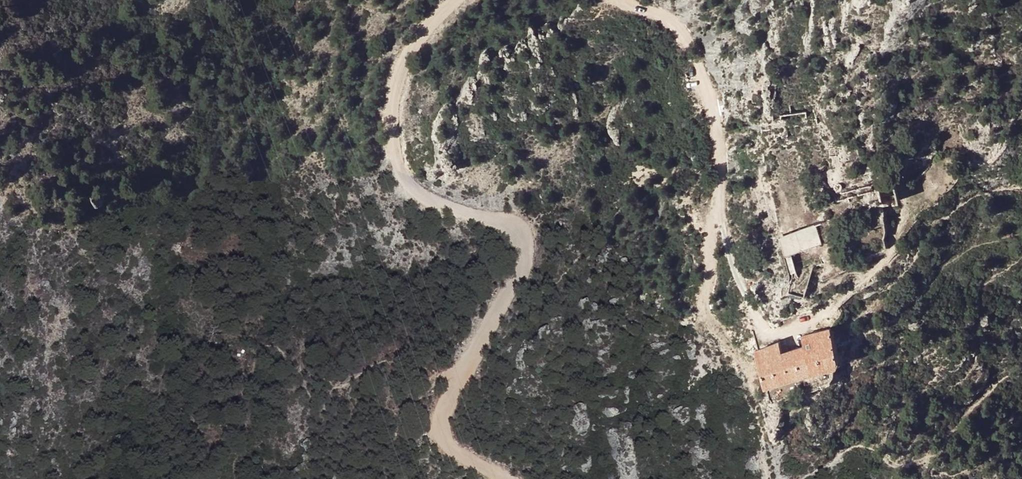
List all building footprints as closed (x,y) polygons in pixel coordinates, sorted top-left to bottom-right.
[(787,276),(796,273),(792,256),(821,244),(815,225),(778,239),(787,276)] [(804,349),(782,354),(780,345),(755,351),(766,391),(841,371),(830,330),(801,337),(804,349)]
